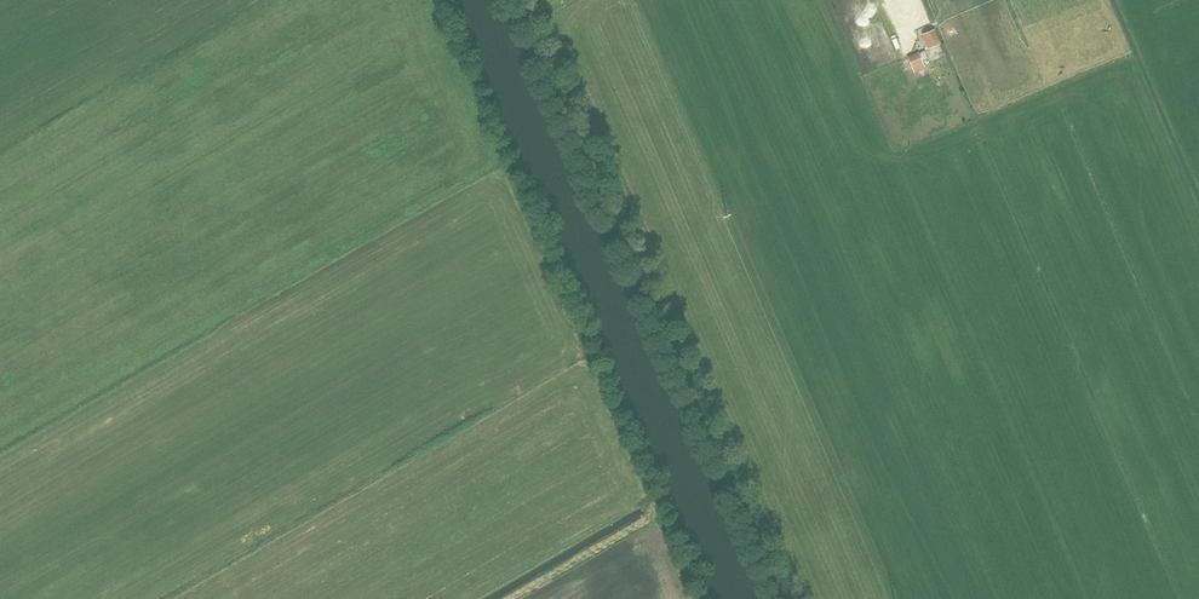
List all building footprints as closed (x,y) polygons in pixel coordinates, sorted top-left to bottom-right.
[(933,49),(947,43),(940,26),(926,32),(933,49)] [(918,71),(931,65),(927,54),(913,59),(918,71)]
